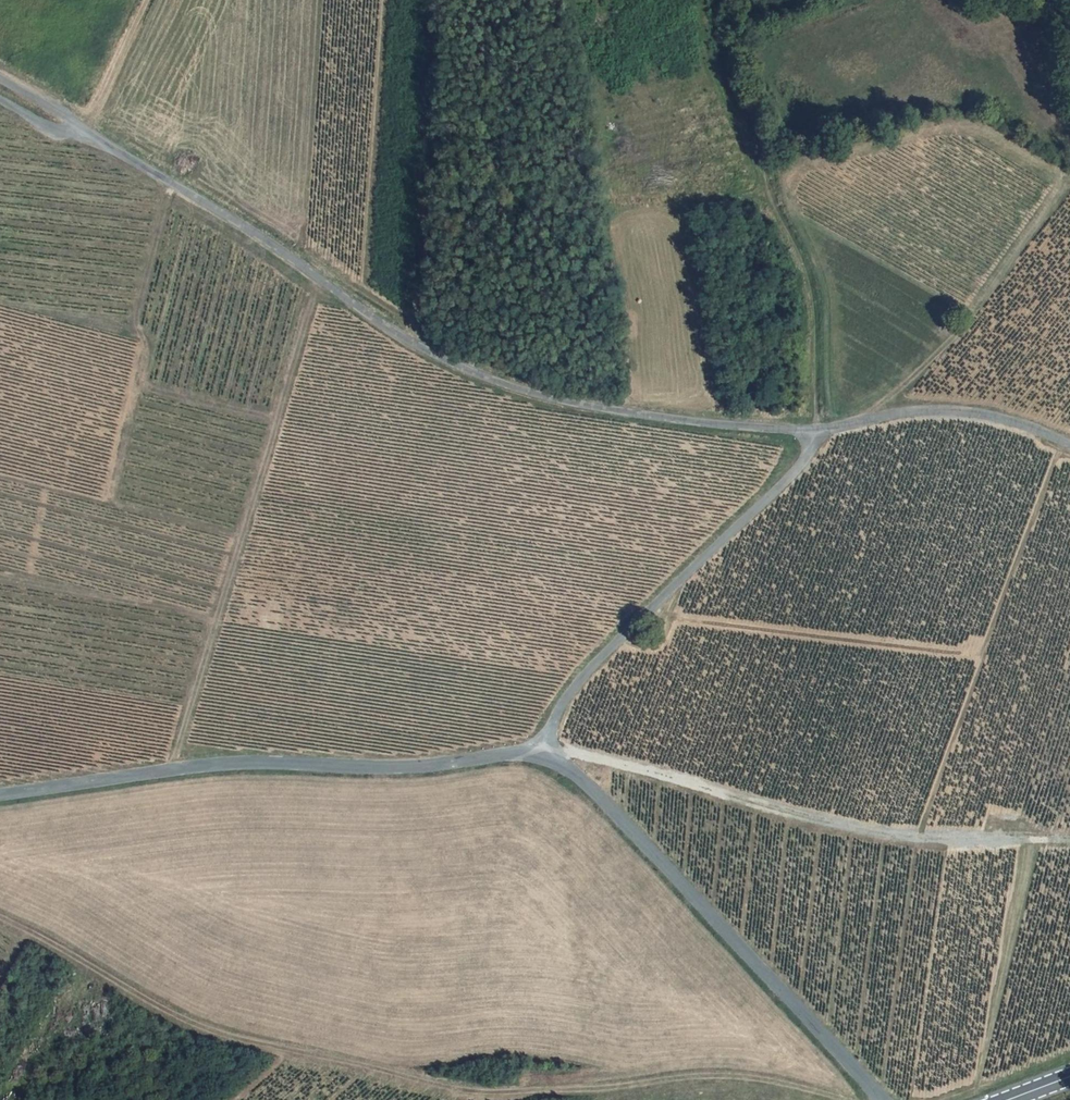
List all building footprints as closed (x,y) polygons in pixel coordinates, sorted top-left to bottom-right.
[(664,625),(666,619),(656,612),(651,626),(661,630),(664,625)]
